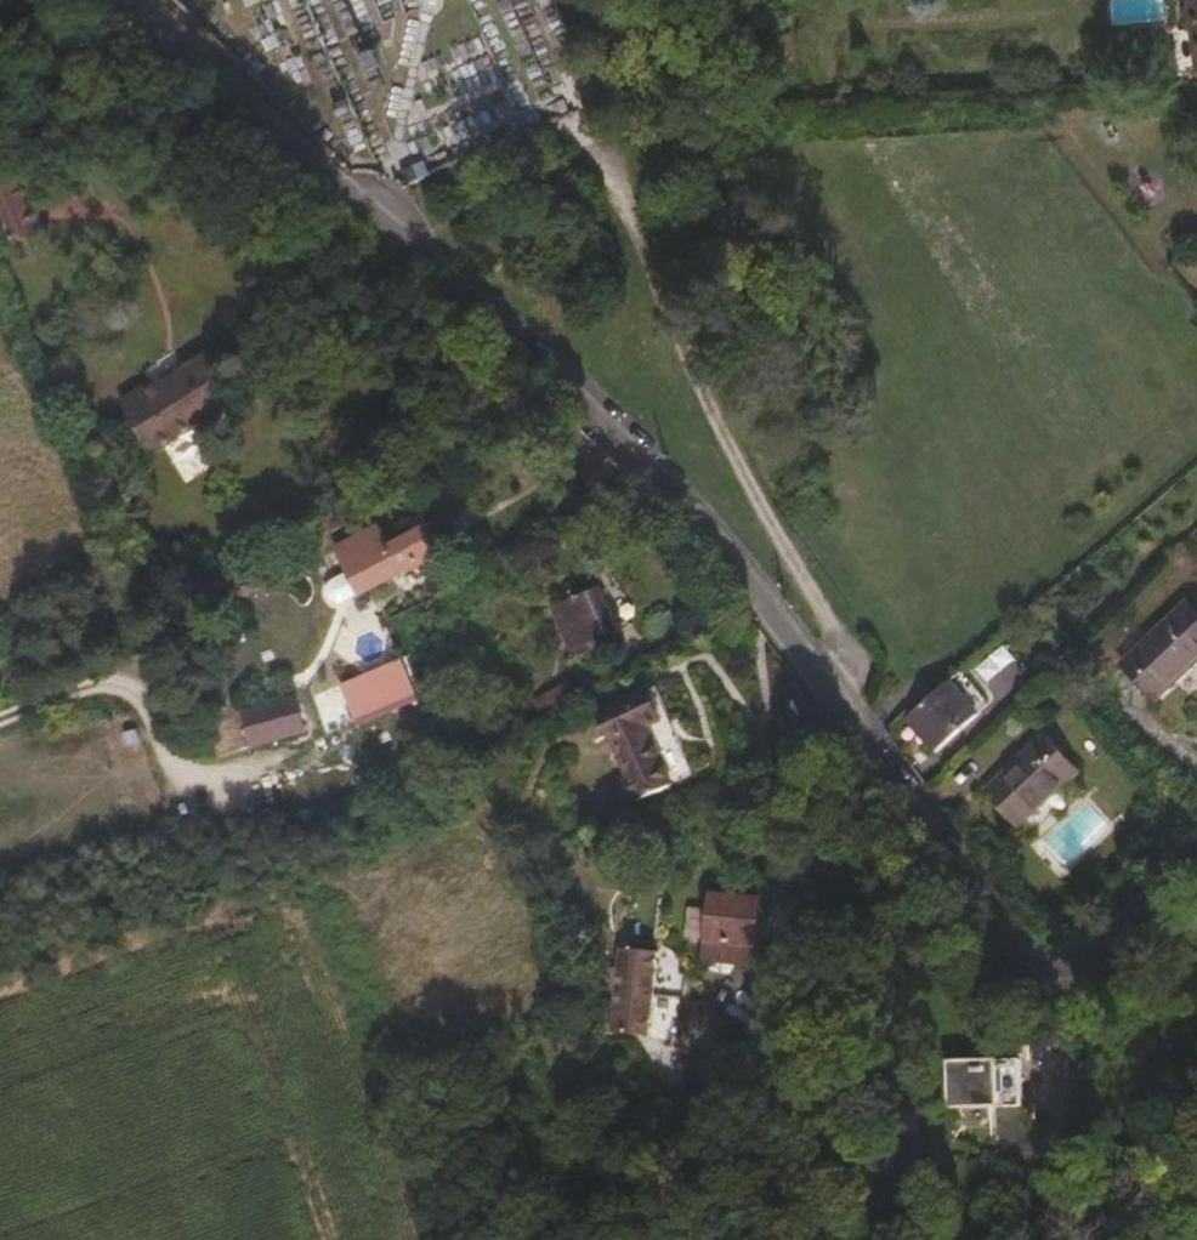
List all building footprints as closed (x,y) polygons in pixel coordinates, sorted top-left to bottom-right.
[(1131,21),(1131,0),(1112,0),(1112,21),(1131,21)] [(1195,72),(1196,72),(1196,0),(1186,0),(1195,72)] [(21,173),(0,182),(0,233),(4,242),(42,227),(21,173)] [(150,447),(238,394),(212,348),(163,376),(158,371),(120,394),(150,447)] [(370,549),(364,536),(359,534),(357,528),(346,528),(336,536),(346,559),(370,549)] [(361,597),(438,566),(428,542),(392,557),(386,544),(370,549),(346,559),(361,597)] [(349,575),(326,582),(334,606),(357,599),(349,575)] [(626,644),(604,594),(556,617),(579,666),(626,644)] [(1196,658),(1196,612),(1187,602),(1123,662),(1155,698),(1196,658)] [(400,659),(340,684),(356,724),(416,698),(400,659)] [(990,704),(960,671),(950,681),(978,715),(990,704)] [(936,751),(978,715),(950,681),(908,718),(936,751)] [(586,702),(578,684),(543,700),(551,718),(586,702)] [(293,696),(241,710),(250,747),(303,733),(293,696)] [(658,794),(635,736),(644,730),(632,702),(589,718),(625,808),(658,794)] [(1020,824),(1081,768),(1050,735),(991,790),(1020,824)] [(761,954),(769,905),(716,896),(708,944),(713,946),(761,954)] [(759,973),(761,954),(713,946),(710,964),(759,973)] [(659,1002),(659,967),(621,968),(620,995),(659,1002)] [(658,1052),(659,1002),(620,995),(620,1053),(658,1052)] [(1010,1122),(1008,1076),(935,1079),(938,1126),(1010,1122)]
